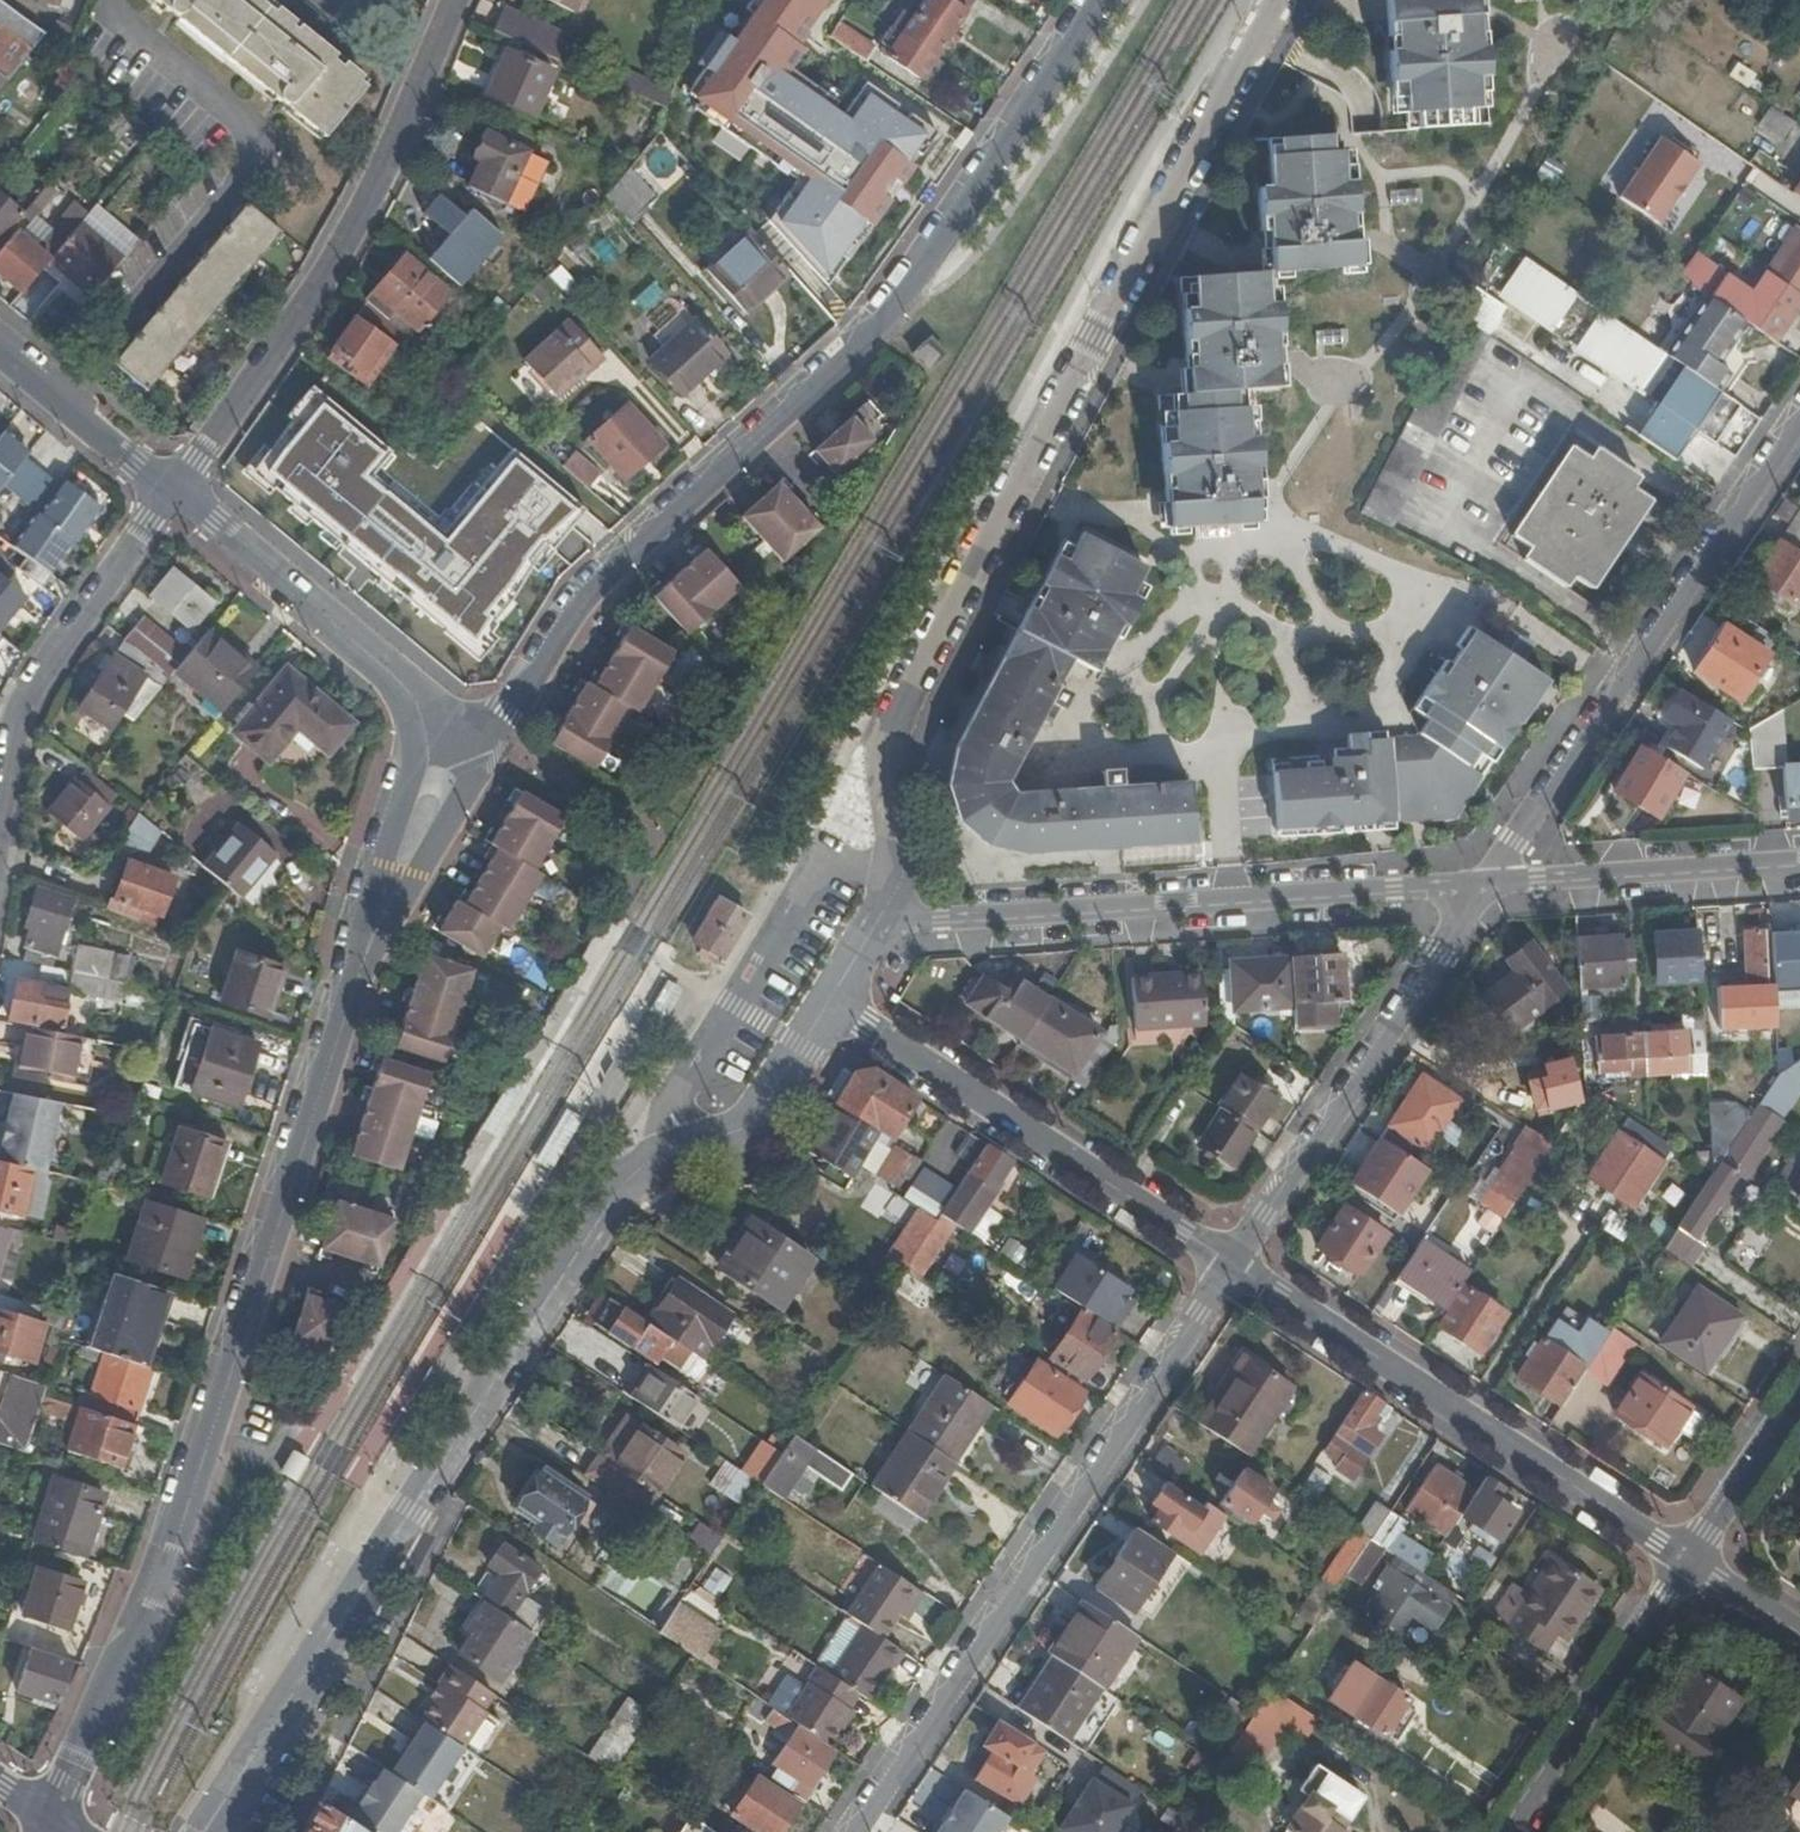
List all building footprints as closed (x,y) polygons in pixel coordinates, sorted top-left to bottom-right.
[(330,138),(370,88),(328,55),(329,53),(301,30),(300,32),(260,0),(154,0),(330,138)] [(565,13),(572,0),(538,0),(565,13)] [(682,102),(800,182),(766,233),(834,278),(912,164),(906,160),(923,136),(857,91),(840,116),(778,74),(829,0),(751,0),(682,102)] [(901,33),(937,58),(969,11),(953,0),(923,0),(901,33)] [(1408,18),(1383,19),(1390,129),(1491,125),(1491,108),(1495,108),(1494,75),(1497,75),(1496,47),(1494,47),(1490,0),(1408,0),(1408,18)] [(1388,7),(1389,18),(1383,19),(1408,18),(1408,0),(1388,0),(1388,7)] [(45,36),(0,3),(0,29),(31,51),(45,36)] [(875,46),(840,22),(831,35),(866,60),(875,46)] [(31,51),(0,29),(0,78),(5,82),(31,51)] [(363,48),(344,33),(335,44),(354,59),(363,48)] [(937,58),(901,33),(885,57),(923,81),(937,58)] [(547,72),(501,50),(481,94),(528,115),(547,72)] [(1791,125),(1768,110),(1757,126),(1780,141),(1791,125)] [(683,145),(692,136),(680,122),(670,132),(683,145)] [(468,154),(475,158),(463,187),(519,212),(544,161),(478,131),(468,154)] [(1293,271),(1334,269),(1332,242),(1365,241),(1361,180),(1360,162),(1358,162),(1357,149),(1338,150),(1337,133),(1272,137),(1274,184),(1261,185),(1265,250),(1292,249),(1293,271)] [(1662,137),(1620,197),(1662,226),(1704,165),(1662,137)] [(1599,182),(1616,194),(1646,151),(1629,139),(1599,182)] [(1763,166),(1758,173),(1774,184),(1779,177),(1763,166)] [(622,170),(598,199),(626,228),(651,202),(622,170)] [(1789,194),(1799,202),(1799,177),(1789,194)] [(439,196),(424,213),(450,236),(429,260),(460,287),(503,237),(470,208),(463,216),(439,196)] [(22,216),(0,197),(0,242),(22,216)] [(282,235),(248,207),(114,366),(148,395),(282,235)] [(36,219),(27,211),(22,216),(32,224),(36,219)] [(425,256),(441,239),(420,219),(404,236),(425,256)] [(71,239),(57,227),(37,250),(17,233),(0,252),(0,277),(22,296),(71,239)] [(1738,288),(1724,309),(1734,316),(1738,310),(1767,331),(1779,315),(1788,320),(1799,303),(1799,232),(1795,228),(1748,295),(1738,288)] [(704,274),(742,313),(786,273),(749,231),(704,274)] [(1365,241),(1332,242),(1334,269),(1371,266),(1371,241),(1365,241)] [(1284,273),(1293,271),(1292,249),(1265,250),(1266,273),(1284,273)] [(1520,252),(1495,289),(1505,297),(1509,292),(1522,302),(1519,307),(1529,314),(1533,309),(1550,321),(1572,288),(1520,252)] [(1690,256),(1676,276),(1699,292),(1702,294),(1717,274),(1690,256)] [(398,260),(363,303),(385,321),(390,314),(412,332),(442,295),(398,260)] [(563,294),(575,284),(560,266),(548,276),(563,294)] [(1266,273),(1176,278),(1183,370),(1207,369),(1208,392),(1228,391),(1249,390),(1248,366),(1290,362),(1289,334),(1285,272),(1284,273),(1270,273),(1266,273)] [(1509,292),(1505,297),(1519,307),(1522,302),(1509,292)] [(1702,294),(1699,292),(1660,350),(1710,385),(1721,368),(1715,364),(1741,322),(1734,316),(1724,309),(1702,294)] [(363,303),(360,300),(325,352),(357,374),(381,338),(389,325),(385,321),(363,303)] [(1596,305),(1571,343),(1581,350),(1584,346),(1599,357),(1596,361),(1650,399),(1628,431),(1673,462),(1695,431),(1709,440),(1735,402),(1710,385),(1660,350),(1596,305)] [(1533,309),(1529,314),(1546,326),(1550,321),(1533,309)] [(598,356),(560,316),(511,362),(549,400),(598,356)] [(1485,335),(1458,316),(1366,495),(1395,515),(1485,335)] [(719,352),(689,320),(646,361),(674,393),(719,352)] [(392,346),(381,338),(357,374),(351,382),(362,390),(392,346)] [(924,368),(940,353),(926,338),(910,352),(924,368)] [(1584,346),(1581,350),(1596,361),(1599,357),(1584,346)] [(325,352),(320,360),(351,382),(357,374),(325,352)] [(1290,362),(1248,366),(1249,390),(1293,386),(1290,362)] [(1207,369),(1183,370),(1183,379),(1184,394),(1208,392),(1207,369)] [(287,413),(288,510),(462,646),(473,646),(579,512),(507,456),(474,498),(466,498),(446,524),(389,479),(389,452),(307,388),(287,413)] [(1184,394),(1156,395),(1164,509),(1165,525),(1188,524),(1205,523),(1230,521),(1229,499),(1268,498),(1266,450),(1254,452),(1251,405),(1229,406),(1228,391),(1208,392),(1184,394)] [(659,443),(622,404),(583,441),(620,480),(659,443)] [(818,436),(807,445),(831,472),(869,437),(845,412),(818,436)] [(35,511),(34,512),(69,537),(72,539),(96,506),(61,480),(58,485),(19,454),(23,448),(0,431),(0,481),(35,511)] [(1588,458),(1570,445),(1510,534),(1529,547),(1521,560),(1561,587),(1569,576),(1588,588),(1648,500),(1629,486),(1636,476),(1595,448),(1588,458)] [(569,451),(556,464),(580,484),(591,471),(569,451)] [(793,500),(773,478),(755,493),(782,509),(793,500)] [(755,493),(736,511),(756,533),(782,509),(755,493)] [(1366,495),(1358,510),(1389,527),(1395,515),(1366,495)] [(1268,498),(1229,499),(1230,521),(1268,520),(1268,498)] [(793,500),(782,509),(811,526),(814,524),(793,500)] [(756,533),(776,556),(811,526),(782,509),(756,533)] [(34,512),(11,545),(27,557),(45,571),(69,537),(34,512)] [(1799,599),(1799,513),(1757,580),(1795,607),(1799,599)] [(1027,613),(1019,628),(1077,657),(1102,670),(1119,635),(1125,638),(1154,586),(1142,581),(1149,566),(1083,530),(1074,545),(1066,541),(1027,613)] [(699,543),(673,567),(707,604),(734,581),(719,565),(699,543)] [(40,583),(48,573),(45,571),(27,557),(19,567),(40,583)] [(673,567),(646,591),(680,629),(707,604),(673,567)] [(187,628),(209,603),(167,570),(147,596),(187,628)] [(20,592),(0,575),(0,616),(20,592)] [(1693,669),(1717,621),(1699,612),(1675,660),(1693,669)] [(137,616),(119,639),(162,675),(164,677),(171,668),(184,653),(137,616)] [(619,623),(600,653),(647,682),(666,651),(619,623)] [(1417,735),(1458,818),(1545,692),(1554,680),(1471,625),(1455,646),(1459,650),(1451,661),(1448,658),(1413,710),(1427,720),(1417,735)] [(184,653),(171,668),(217,707),(247,671),(226,655),(231,647),(206,627),(184,653)] [(1202,844),(1193,779),(1145,783),(1020,792),(1013,781),(1077,657),(1019,628),(958,746),(950,783),(963,821),(993,847),(1032,856),(1202,844)] [(1768,661),(1725,632),(1697,674),(1741,702),(1768,661)] [(105,725),(115,711),(126,720),(162,675),(119,639),(74,706),(105,725)] [(231,647),(226,655),(247,671),(253,664),(231,647)] [(647,682),(600,653),(581,682),(622,707),(630,711),(647,682)] [(231,727),(262,754),(290,720),(323,746),(343,720),(280,668),(231,727)] [(576,679),(558,708),(604,735),(622,707),(581,682),(576,679)] [(1675,730),(1664,746),(1684,760),(1694,767),(1700,770),(1711,753),(1721,739),(1729,725),(1723,721),(1693,702),(1680,694),(1662,722),(1675,730)] [(558,708),(540,738),(586,765),(604,735),(558,708)] [(1785,813),(1799,812),(1799,767),(1787,767),(1783,709),(1747,730),(1748,737),(1750,771),(1781,768),(1785,813)] [(1274,761),(1278,827),(1364,822),(1364,825),(1386,824),(1386,820),(1458,818),(1417,735),(1389,737),(1389,731),(1349,733),(1350,748),(1334,749),(1334,758),(1274,761)] [(1612,793),(1652,816),(1680,774),(1639,750),(1612,793)] [(106,807),(103,805),(112,792),(86,770),(82,766),(46,812),(79,839),(106,807)] [(512,789),(498,812),(542,838),(556,815),(536,803),(512,789)] [(498,812),(482,839),(487,842),(525,866),(542,838),(498,812)] [(270,850),(232,820),(197,864),(226,889),(233,894),(270,850)] [(525,866),(487,842),(469,871),(515,899),(532,870),(525,866)] [(113,899),(157,915),(169,877),(126,860),(113,899)] [(469,871),(452,897),(491,921),(499,926),(515,899),(469,871)] [(23,926),(30,929),(26,942),(54,949),(68,896),(33,886),(23,926)] [(452,897),(447,894),(428,926),(472,953),(491,921),(452,897)] [(715,900),(691,941),(719,956),(744,915),(715,900)] [(1769,931),(1799,931),(1799,905),(1769,905),(1769,931)] [(1654,944),(1656,985),(1699,982),(1697,932),(1674,934),(1675,942),(1654,944)] [(1745,987),(1733,988),(1735,1009),(1773,1007),(1773,992),(1773,985),(1765,986),(1763,932),(1743,933),(1745,987)] [(1674,934),(1653,935),(1654,944),(1675,942),(1674,934)] [(1771,936),(1773,985),(1773,992),(1799,991),(1799,935),(1771,936)] [(1618,938),(1596,940),(1596,947),(1619,946),(1618,938)] [(1596,940),(1576,941),(1579,989),(1621,985),(1619,946),(1596,947),(1596,940)] [(76,942),(73,959),(71,969),(103,976),(109,952),(109,949),(76,942)] [(1515,975),(1481,1000),(1505,1035),(1563,993),(1528,944),(1505,961),(1515,975)] [(526,975),(536,959),(517,948),(508,963),(526,975)] [(218,996),(265,1011),(268,999),(277,964),(232,950),(218,996)] [(132,958),(109,952),(103,976),(121,979),(128,981),(132,958)] [(465,969),(415,953),(404,984),(455,1000),(465,969)] [(1341,956),(1287,959),(1290,998),(1292,1026),(1330,1023),(1330,1019),(1329,1004),(1343,1003),(1341,956)] [(1275,1007),(1276,999),(1290,998),(1287,959),(1230,963),(1232,1010),(1275,1007)] [(56,987),(60,967),(37,962),(33,982),(56,987)] [(285,966),(277,964),(268,999),(275,1001),(285,966)] [(60,967),(56,987),(67,990),(117,1000),(121,979),(103,976),(71,969),(60,967)] [(1202,975),(1163,976),(1163,983),(1202,981),(1202,975)] [(1134,1029),(1205,1027),(1202,981),(1163,983),(1163,976),(1132,978),(1134,1029)] [(8,1017),(60,1027),(67,990),(56,987),(33,982),(15,979),(8,1017)] [(981,980),(965,1006),(1019,1040),(1046,1000),(1014,979),(1004,994),(981,980)] [(455,1000),(404,984),(393,1018),(443,1034),(455,1000)] [(1733,988),(1713,989),(1714,1011),(1735,1009),(1733,988)] [(1073,1074),(1098,1034),(1046,1000),(1019,1040),(1073,1074)] [(1343,1003),(1329,1004),(1330,1019),(1342,1019),(1343,1003)] [(443,1034),(393,1018),(384,1044),(434,1061),(443,1034)] [(22,1023),(13,1066),(66,1079),(75,1034),(22,1023)] [(252,1039),(208,1025),(189,1086),(233,1101),(252,1039)] [(1687,1030),(1641,1033),(1643,1057),(1646,1075),(1705,1071),(1703,1052),(1689,1054),(1687,1030)] [(1641,1033),(1596,1037),(1598,1060),(1643,1057),(1641,1033)] [(92,1037),(75,1034),(66,1079),(83,1082),(92,1037)] [(1784,1045),(1775,1045),(1777,1076),(1785,1070),(1784,1045)] [(379,1059),(374,1057),(362,1094),(411,1109),(422,1073),(379,1059)] [(1544,1067),(1544,1073),(1527,1076),(1536,1108),(1549,1105),(1551,1110),(1561,1107),(1561,1102),(1577,1098),(1569,1062),(1544,1067)] [(855,1075),(842,1068),(827,1093),(838,1101),(855,1075)] [(1785,1070),(1777,1076),(1791,1086),(1798,1083),(1789,1068),(1785,1070)] [(855,1075),(838,1101),(835,1107),(875,1132),(870,1141),(878,1146),(886,1135),(888,1137),(913,1099),(869,1070),(855,1075)] [(1228,1165),(1275,1093),(1240,1071),(1215,1110),(1217,1112),(1198,1144),(1228,1165)] [(1791,1086),(1777,1076),(1757,1105),(1774,1116),(1791,1086)] [(1458,1101),(1421,1077),(1380,1140),(1417,1164),(1458,1101)] [(411,1109),(362,1094),(352,1127),(400,1143),(411,1109)] [(8,1102),(0,1132),(0,1161),(39,1169),(53,1114),(8,1102)] [(1757,1105),(1734,1140),(1711,1174),(1666,1245),(1661,1252),(1686,1269),(1699,1250),(1690,1243),(1726,1191),(1733,1195),(1780,1120),(1774,1116),(1757,1105)] [(875,1132),(835,1107),(797,1167),(792,1173),(833,1200),(870,1141),(875,1132)] [(1627,1119),(1618,1131),(1660,1162),(1669,1150),(1627,1119)] [(1563,1128),(1552,1120),(1540,1138),(1548,1144),(1551,1145),(1563,1128)] [(1734,1140),(1707,1125),(1710,1173),(1711,1174),(1734,1140)] [(400,1143),(352,1127),(341,1159),(368,1169),(389,1176),(400,1143)] [(226,1144),(181,1129),(163,1184),(209,1198),(226,1144)] [(1615,1132),(1584,1177),(1605,1191),(1611,1183),(1636,1199),(1659,1162),(1615,1132)] [(1506,1165),(1525,1178),(1548,1144),(1540,1138),(1534,1134),(1523,1151),(1517,1148),(1506,1165)] [(967,1135),(923,1201),(928,1204),(937,1210),(943,1204),(982,1145),(967,1135)] [(1380,1140),(1352,1182),(1379,1201),(1398,1214),(1427,1170),(1417,1164),(1380,1140)] [(982,1145),(943,1204),(937,1210),(935,1213),(937,1215),(967,1234),(976,1222),(967,1216),(983,1194),(986,1195),(1009,1161),(982,1145)] [(897,1150),(880,1177),(893,1184),(910,1158),(897,1150)] [(1789,1160),(1773,1183),(1799,1200),(1799,1167),(1789,1160)] [(17,1211),(26,1172),(0,1166),(0,1208),(17,1211)] [(1611,1183),(1605,1191),(1630,1207),(1636,1199),(1611,1183)] [(120,1257),(182,1275),(201,1216),(109,1186),(104,1202),(135,1212),(120,1257)] [(1379,1201),(1375,1208),(1393,1221),(1398,1214),(1379,1201)] [(937,1210),(928,1204),(921,1214),(929,1219),(935,1213),(937,1210)] [(1446,1205),(1427,1229),(1459,1255),(1479,1230),(1446,1205)] [(326,1208),(311,1256),(338,1264),(353,1216),(326,1208)] [(1599,1223),(1626,1240),(1636,1226),(1609,1208),(1599,1223)] [(1390,1241),(1343,1210),(1317,1248),(1359,1276),(1373,1253),(1379,1257),(1390,1241)] [(929,1219),(921,1214),(887,1264),(899,1274),(902,1271),(901,1270),(937,1215),(935,1213),(929,1219)] [(384,1226),(353,1216),(338,1264),(369,1274),(384,1226)] [(749,1221),(717,1270),(754,1294),(776,1308),(807,1259),(791,1248),(749,1221)] [(11,1250),(17,1229),(2,1226),(0,1230),(0,1247),(11,1250)] [(1413,1251),(1396,1276),(1427,1297),(1443,1308),(1459,1284),(1467,1273),(1419,1242),(1413,1251)] [(1077,1272),(1061,1295),(1114,1329),(1125,1312),(1093,1290),(1096,1285),(1077,1272)] [(165,1289),(116,1274),(92,1349),(140,1365),(156,1318),(165,1289)] [(1396,1276),(1391,1284),(1422,1305),(1427,1297),(1396,1276)] [(675,1281),(669,1277),(658,1292),(665,1296),(675,1281)] [(665,1296),(646,1323),(661,1333),(700,1360),(730,1318),(675,1281),(665,1296)] [(1438,1325),(1478,1353),(1505,1314),(1464,1286),(1438,1325)] [(178,1294),(165,1289),(156,1318),(169,1322),(178,1294)] [(1735,1320),(1694,1293),(1659,1345),(1700,1372),(1735,1320)] [(652,1345),(661,1333),(646,1323),(610,1299),(607,1303),(612,1306),(603,1319),(599,1316),(595,1321),(590,1318),(589,1320),(628,1347),(636,1335),(652,1345)] [(282,1352),(315,1362),(330,1315),(298,1304),(293,1319),(282,1352)] [(1049,1358),(1075,1376),(1093,1350),(1097,1353),(1111,1332),(1074,1308),(1070,1314),(1075,1318),(1049,1358)] [(0,1311),(0,1355),(25,1363),(37,1323),(0,1311)] [(1556,1321),(1544,1339),(1586,1366),(1606,1336),(1585,1323),(1577,1335),(1556,1321)] [(1586,1366),(1582,1372),(1602,1386),(1629,1344),(1609,1331),(1606,1336),(1586,1366)] [(1542,1337),(1515,1378),(1559,1407),(1582,1372),(1586,1366),(1544,1339),(1542,1337)] [(90,1391),(77,1386),(71,1406),(77,1408),(130,1425),(149,1367),(140,1365),(92,1349),(79,1345),(77,1352),(99,1360),(90,1391)] [(1246,1361),(1237,1355),(1216,1386),(1220,1389),(1225,1392),(1246,1361)] [(1019,1379),(1004,1402),(1046,1430),(1060,1409),(1068,1413),(1082,1392),(1034,1361),(1022,1380),(1019,1379)] [(1225,1392),(1220,1389),(1197,1424),(1245,1455),(1288,1389),(1246,1361),(1225,1392)] [(695,1396),(649,1365),(628,1397),(674,1428),(695,1396)] [(1638,1376),(1628,1369),(1621,1379),(1631,1387),(1638,1376)] [(988,1405),(945,1376),(906,1432),(950,1462),(988,1405)] [(1689,1433),(1699,1416),(1638,1376),(1631,1387),(1613,1414),(1664,1447),(1677,1426),(1689,1433)] [(0,1437),(0,1445),(1,1445),(20,1451),(38,1395),(41,1385),(23,1380),(4,1439),(0,1437)] [(1390,1410),(1363,1392),(1323,1451),(1337,1461),(1334,1465),(1353,1478),(1380,1437),(1374,1432),(1384,1416),(1386,1417),(1390,1410)] [(65,1447),(117,1464),(130,1425),(77,1408),(65,1447)] [(1068,1413),(1060,1409),(1046,1430),(1053,1435),(1068,1413)] [(637,1425),(621,1414),(594,1453),(612,1464),(637,1425)] [(612,1464),(594,1453),(581,1473),(605,1490),(631,1507),(670,1447),(637,1425),(612,1464)] [(950,1462),(906,1432),(868,1487),(880,1495),(911,1515),(926,1493),(930,1496),(953,1463),(950,1462)] [(790,1434),(778,1452),(757,1483),(779,1498),(813,1448),(790,1434)] [(778,1452),(761,1440),(740,1472),(756,1482),(757,1483),(778,1452)] [(295,1478),(305,1461),(291,1453),(281,1471),(295,1478)] [(719,1458),(703,1482),(740,1505),(756,1482),(740,1472),(719,1458)] [(1434,1469),(1407,1511),(1445,1538),(1473,1494),(1434,1469)] [(581,1495),(543,1470),(539,1475),(520,1505),(516,1510),(533,1521),(529,1529),(549,1542),(581,1495)] [(539,1475),(533,1471),(513,1501),(520,1505),(539,1475)] [(1269,1491),(1241,1473),(1215,1511),(1224,1516),(1244,1530),(1256,1510),(1269,1518),(1274,1509),(1262,1502),(1269,1491)] [(93,1493),(43,1475),(24,1532),(30,1534),(29,1541),(72,1555),(93,1493)] [(1486,1481),(1452,1534),(1490,1558),(1516,1516),(1495,1501),(1501,1492),(1486,1481)] [(1158,1512),(1151,1523),(1178,1541),(1199,1554),(1224,1516),(1215,1511),(1204,1503),(1198,1510),(1162,1488),(1150,1507),(1158,1512)] [(593,1507),(636,1536),(648,1519),(631,1507),(605,1490),(593,1507)] [(901,1529),(911,1515),(880,1495),(871,1509),(901,1529)] [(1386,1516),(1372,1506),(1355,1531),(1370,1540),(1386,1516)] [(1401,1527),(1386,1516),(1370,1540),(1388,1552),(1395,1556),(1423,1574),(1433,1558),(1398,1534),(1401,1527)] [(709,1548),(713,1529),(694,1524),(690,1543),(709,1548)] [(1095,1587),(1131,1611),(1171,1553),(1135,1529),(1095,1587)] [(1370,1540),(1355,1531),(1323,1581),(1337,1590),(1350,1570),(1370,1540)] [(1388,1552),(1370,1540),(1350,1570),(1361,1577),(1372,1561),(1379,1565),(1388,1552)] [(498,1577),(485,1569),(469,1592),(483,1601),(526,1630),(539,1610),(519,1596),(536,1569),(501,1545),(488,1565),(500,1573),(498,1577)] [(841,1611),(875,1562),(862,1553),(855,1556),(828,1595),(828,1603),(841,1611)] [(1416,1604),(1441,1620),(1457,1596),(1423,1574),(1395,1556),(1375,1585),(1366,1579),(1361,1587),(1370,1594),(1361,1608),(1397,1631),(1416,1604)] [(706,1557),(701,1591),(722,1594),(726,1560),(706,1557)] [(612,1560),(599,1586),(635,1604),(648,1577),(612,1560)] [(920,1592),(875,1562),(841,1611),(859,1623),(878,1636),(893,1614),(898,1607),(906,1612),(920,1592)] [(1528,1597),(1514,1588),(1493,1619),(1514,1633),(1542,1652),(1554,1635),(1565,1641),(1598,1591),(1552,1562),(1528,1597)] [(37,1567),(23,1610),(67,1625),(82,1582),(37,1567)] [(1318,1578),(1294,1612),(1313,1626),(1331,1600),(1337,1590),(1323,1581),(1318,1578)] [(458,1653),(496,1679),(527,1631),(526,1630),(483,1601),(466,1629),(471,1631),(458,1653)] [(1134,1636),(1080,1602),(1046,1655),(1051,1658),(1097,1688),(1099,1689),(1134,1636)] [(906,1612),(898,1607),(893,1614),(902,1619),(906,1612)] [(667,1613),(655,1631),(689,1654),(692,1658),(711,1630),(690,1615),(684,1624),(667,1613)] [(878,1636),(859,1623),(843,1648),(879,1673),(896,1648),(878,1636)] [(1501,1652),(1530,1670),(1542,1652),(1514,1633),(1501,1652)] [(28,1647),(14,1690),(33,1696),(52,1702),(65,1659),(28,1647)] [(879,1673),(843,1648),(826,1673),(848,1688),(863,1697),(879,1673)] [(1051,1658),(1039,1678),(1018,1710),(1063,1740),(1084,1708),(1097,1688),(1051,1658)] [(826,1673),(812,1664),(777,1715),(817,1741),(840,1706),(838,1704),(848,1688),(826,1673)] [(432,1686),(438,1691),(420,1719),(423,1722),(459,1746),(461,1748),(484,1714),(479,1710),(491,1694),(447,1665),(432,1686)] [(1647,1734),(1696,1766),(1714,1737),(1738,1701),(1690,1669),(1666,1704),(1647,1734)] [(1405,1701),(1377,1682),(1344,1733),(1372,1751),(1405,1701)] [(1271,1690),(1266,1696),(1253,1714),(1229,1750),(1246,1761),(1273,1721),(1294,1734),(1307,1714),(1271,1690)] [(648,1714),(623,1697),(583,1755),(609,1773),(616,1763),(648,1714)] [(1250,1715),(1224,1699),(1217,1710),(1242,1726),(1250,1715)] [(785,1725),(765,1711),(758,1721),(779,1735),(785,1725)] [(423,1722),(390,1773),(421,1794),(426,1797),(459,1746),(423,1722)] [(976,1758),(984,1764),(976,1780),(1016,1804),(1031,1782),(1024,1777),(1038,1753),(996,1727),(976,1758)] [(770,1764),(775,1767),(767,1780),(798,1800),(808,1786),(830,1754),(794,1730),(770,1764)] [(1314,1762),(1298,1787),(1309,1794),(1327,1805),(1336,1792),(1354,1803),(1361,1793),(1314,1762)] [(1069,1807),(1086,1783),(1064,1768),(1049,1793),(1069,1807)] [(357,1808),(348,1821),(365,1831),(395,1831),(421,1794),(390,1773),(383,1769),(373,1783),(368,1781),(353,1805),(357,1808)] [(1205,1769),(1201,1776),(1208,1781),(1213,1774),(1205,1769)] [(728,1815),(745,1826),(754,1831),(777,1831),(795,1806),(754,1778),(728,1815)] [(1792,1794),(1797,1797),(1799,1799),(1799,1782),(1792,1794)] [(814,1791),(808,1786),(798,1800),(804,1804),(814,1791)] [(964,1791),(938,1831),(996,1831),(1005,1817),(964,1791)] [(1356,1804),(1354,1803),(1336,1792),(1327,1805),(1309,1794),(1286,1827),(1294,1831),(1343,1831),(1339,1829),(1356,1804)] [(1790,1818),(1799,1824),(1799,1799),(1797,1797),(1789,1809),(1790,1818)] [(301,1831),(365,1831),(348,1821),(317,1800),(301,1831)] [(689,1819),(680,1831),(708,1831),(689,1819)]
